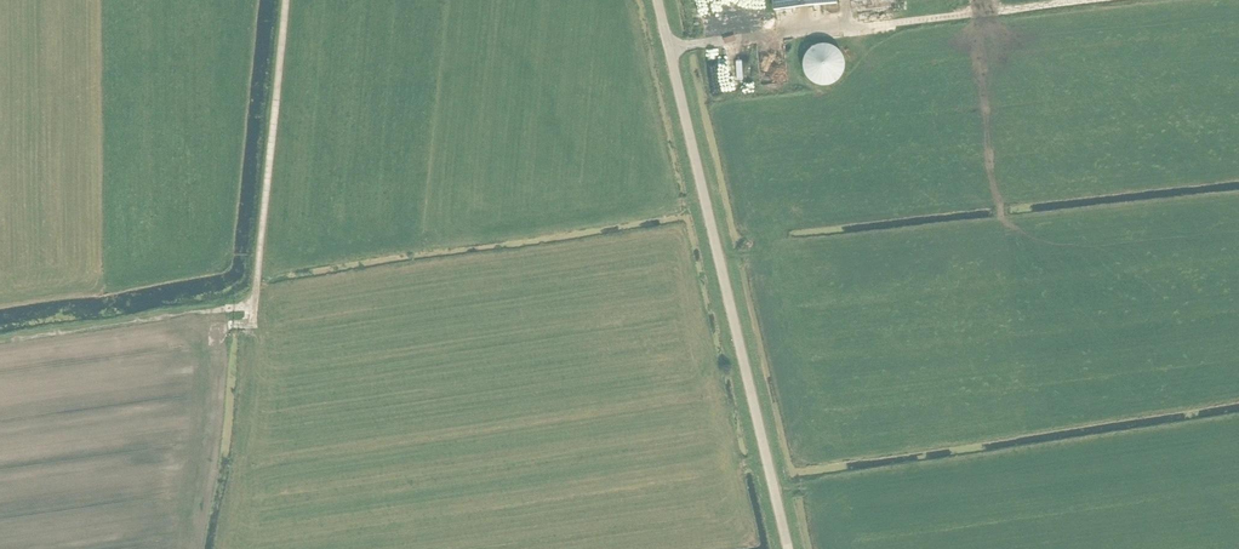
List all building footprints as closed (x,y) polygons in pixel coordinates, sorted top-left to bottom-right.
[(834,3),(834,0),(774,0),(775,10),(834,3)] [(820,85),(826,85),(832,84),(837,81),(841,76),(844,71),(844,65),(844,59),(841,53),(837,49),(832,46),(826,44),(820,44),(815,46),(810,49),(806,53),(803,59),(802,65),(803,71),(806,76),(810,81),(815,84),(820,85)]
